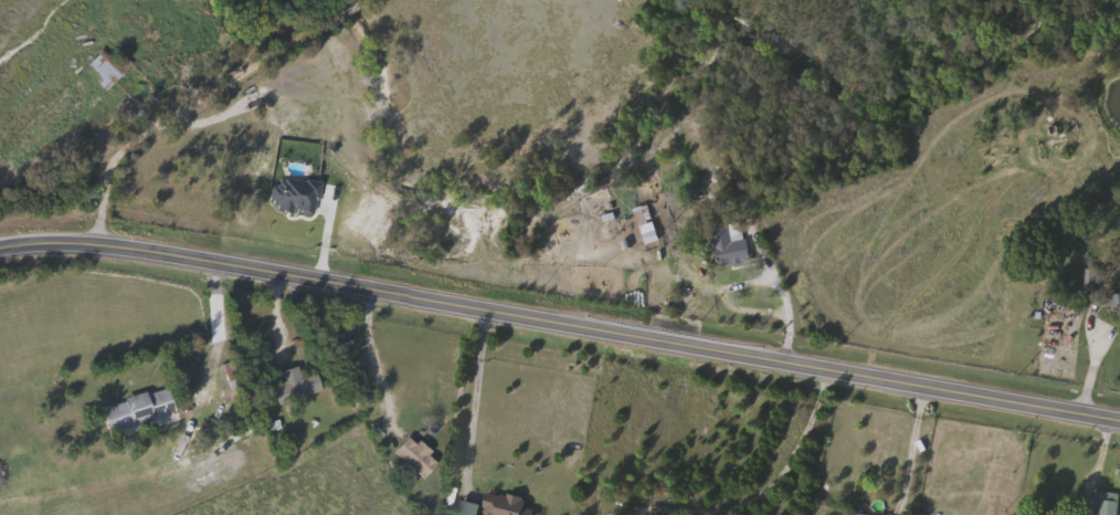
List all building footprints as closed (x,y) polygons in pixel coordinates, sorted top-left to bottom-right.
[(106,86),(84,64),(101,48),(113,62),(120,54),(130,63),(106,86)] [(658,238),(645,241),(636,206),(649,202),(658,238)] [(717,223),(746,222),(747,261),(719,262),(717,223)] [(272,385),(281,382),(276,369),(296,364),(299,376),(315,371),(319,390),(276,401),(272,385)] [(102,402),(168,386),(175,413),(108,430),(102,402)] [(409,466),(393,450),(406,435),(414,442),(416,439),(437,460),(418,481),(406,470),(409,466)] [(526,496),(522,514),(483,514),(487,490),(526,496)] [(1119,491),(1118,514),(1100,514),(1102,491),(1119,491)]
